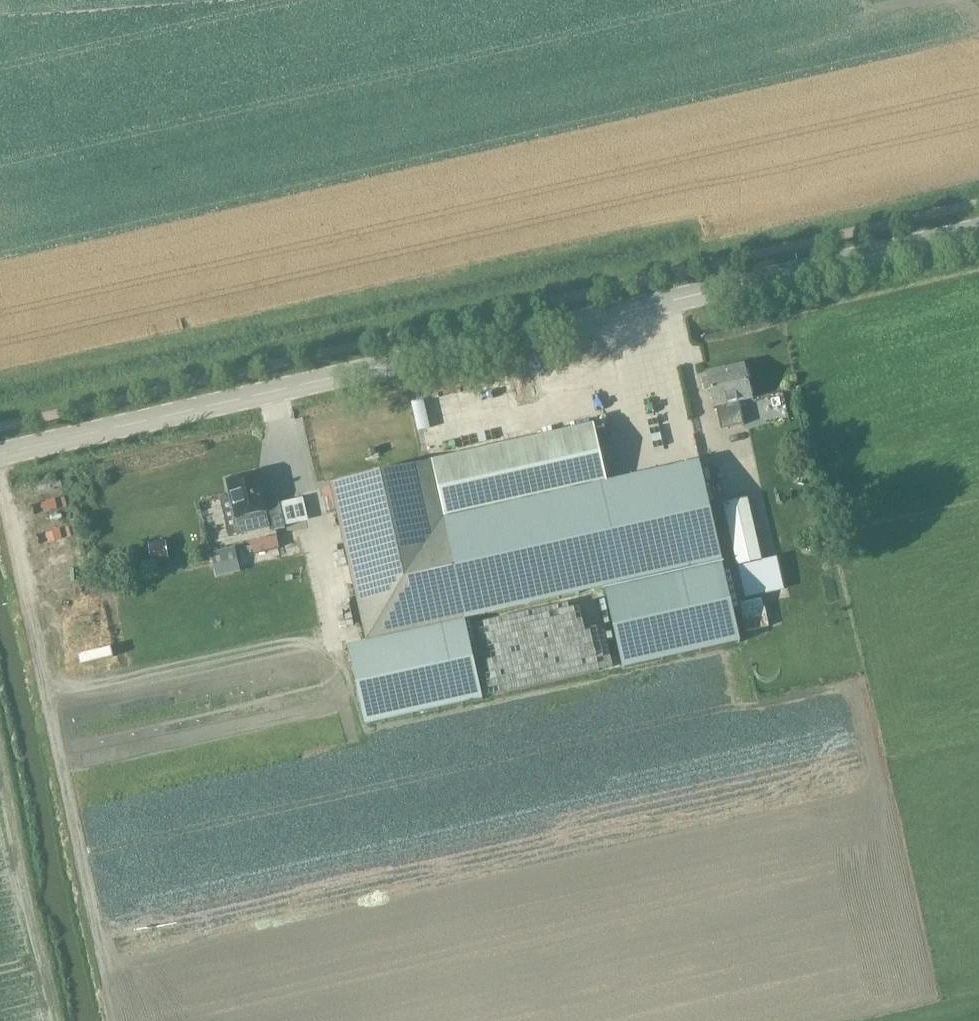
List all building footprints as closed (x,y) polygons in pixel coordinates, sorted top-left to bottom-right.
[(752,399),(745,365),(707,374),(715,407),(720,430),(743,425),(738,402),(752,399)] [(607,482),(594,424),(430,462),(329,485),(365,643),(464,621),(604,588),(722,561),(699,461),(607,482)] [(260,470),(224,478),(233,522),(225,523),(228,536),(240,533),(240,535),(269,528),(270,530),(284,527),(278,501),(265,504),(264,498),(265,498),(260,470)] [(747,499),(724,504),(738,566),(762,561),(747,499)] [(279,548),(276,536),(250,541),(253,554),(279,548)] [(211,552),(214,566),(238,561),(235,547),(211,552)] [(722,563),(722,561),(604,588),(622,669),(740,642),(722,564),(724,564),(724,562),(722,563)] [(483,700),(464,621),(365,643),(347,647),(366,726),(483,700)]
